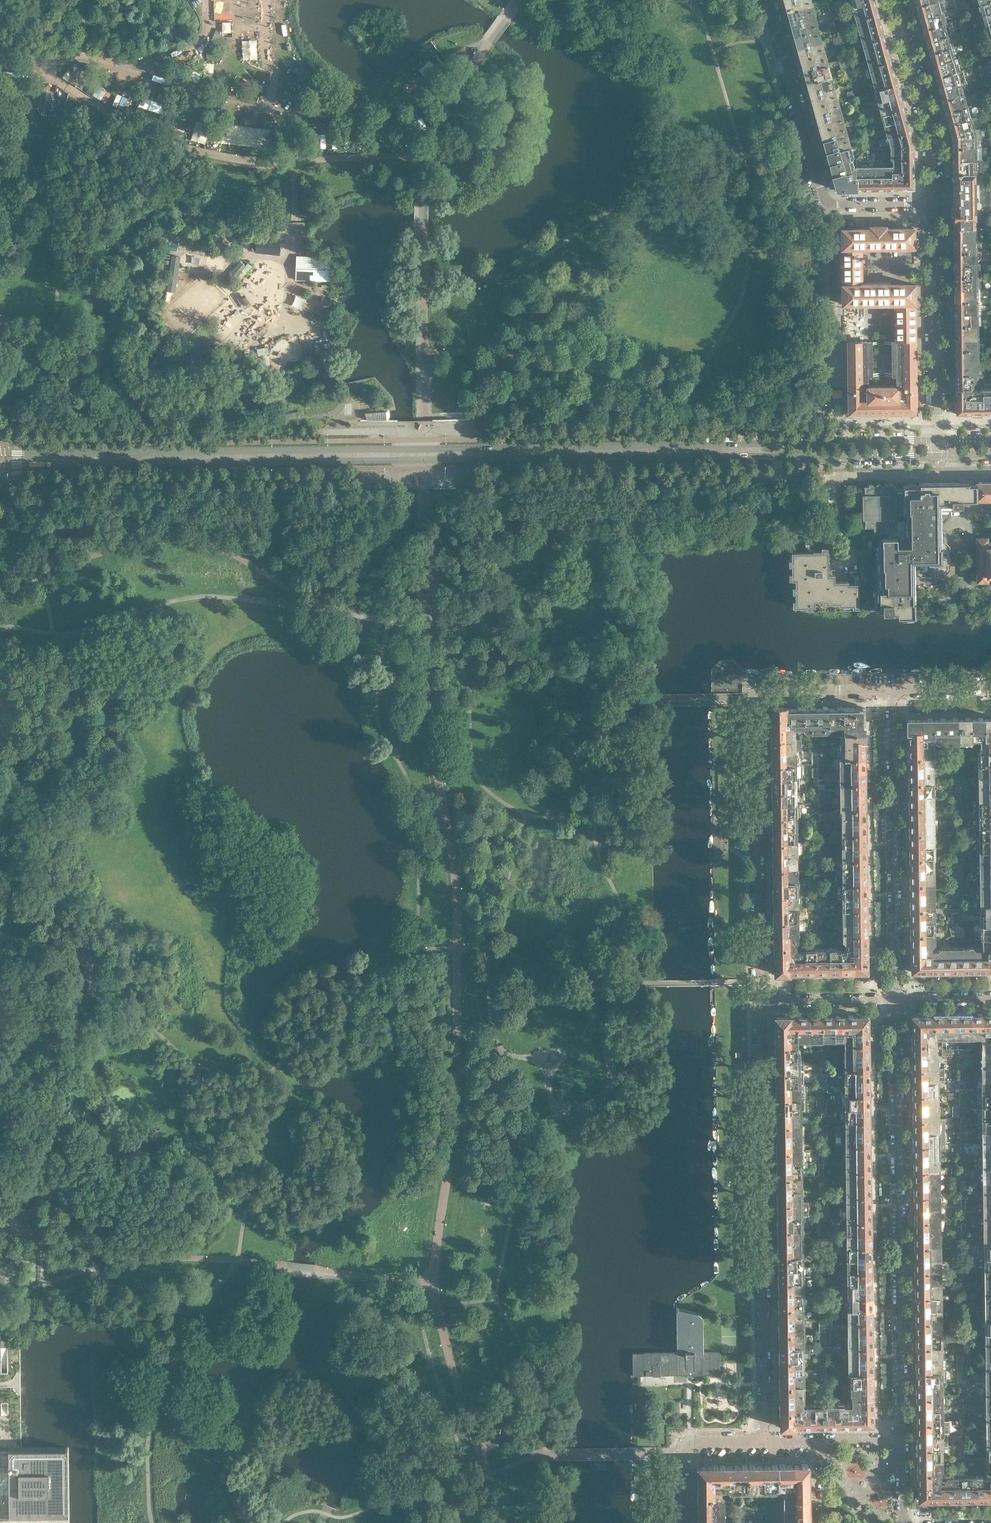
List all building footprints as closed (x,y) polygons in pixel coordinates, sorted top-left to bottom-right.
[(808,0),(785,0),(786,5),(785,6),(786,10),(788,10),(788,11),(809,5),(808,0)] [(981,2),(984,14),(990,12),(990,0),(989,0),(981,2)] [(877,13),(873,1),(854,7),(857,18),(877,13)] [(939,13),(935,1),(916,6),(919,18),(939,13)] [(813,17),(809,5),(788,11),(788,12),(787,14),(788,17),(790,18),(791,23),(813,17)] [(880,25),(877,13),(857,18),(860,30),(880,25)] [(942,25),(939,13),(919,18),(923,30),(942,25)] [(816,29),(813,17),(791,23),(795,35),(816,29)] [(883,37),(880,25),(860,30),(864,42),(883,37)] [(945,36),(942,25),(923,30),(926,42),(945,36)] [(819,41),(816,29),(795,35),(798,47),(819,41)] [(948,48),(945,36),(926,42),(929,53),(948,48)] [(886,48),(883,37),(864,42),(867,54),(886,48)] [(822,53),(819,41),(798,47),(799,52),(798,53),(799,57),(801,57),(801,58),(822,53)] [(889,60),(886,48),(867,54),(870,65),(889,60)] [(952,60),(948,48),(929,53),(932,65),(952,60)] [(825,64),(822,53),(801,58),(801,60),(800,61),(801,64),(803,65),(804,70),(825,64)] [(893,72),(889,60),(870,65),(873,77),(893,72)] [(955,72),(952,60),(932,65),(936,77),(955,72)] [(829,76),(825,64),(804,70),(807,82),(829,76)] [(896,84),(893,72),(873,77),(876,89),(896,84)] [(958,84),(955,72),(936,77),(939,89),(958,84)] [(832,88),(829,76),(807,82),(811,94),(832,88)] [(896,84),(876,89),(879,101),(899,95),(896,84)] [(961,95),(958,84),(939,89),(942,101),(961,95)] [(835,100),(832,88),(811,94),(812,99),(811,100),(812,104),(814,104),(814,105),(835,100)] [(902,107),(899,95),(879,101),(882,113),(902,107)] [(965,107),(961,95),(942,101),(945,112),(965,107)] [(838,111),(835,100),(814,105),(814,106),(813,108),(814,111),(816,112),(817,117),(838,111)] [(906,119),(902,107),(882,113),(886,124),(906,119)] [(968,119),(965,107),(945,112),(949,124),(968,119)] [(842,123),(838,111),(817,117),(820,129),(842,123)] [(909,131),(906,119),(886,124),(889,136),(890,136),(909,131)] [(969,119),(968,119),(949,124),(952,136),(972,130),(969,119)] [(845,135),(842,123),(820,129),(824,141),(845,135)] [(973,147),(973,134),(972,130),(952,136),(952,137),(952,147),(973,147)] [(912,142),(909,131),(890,136),(892,147),(912,147),(912,142)] [(848,147),(845,135),(824,141),(824,142),(823,143),(824,147),(825,147),(827,152),(848,147)] [(851,159),(848,147),(827,152),(827,154),(826,155),(827,158),(829,159),(830,164),(849,159),(851,159)] [(912,159),(912,147),(892,147),(892,159),(894,159),(912,159)] [(974,159),(973,147),(952,147),(952,160),(974,159)] [(852,168),(851,164),(849,159),(830,164),(830,165),(829,167),(830,170),(832,171),(833,176),(849,172),(848,170),(852,169),(852,168)] [(912,172),(912,159),(894,159),(894,166),(892,168),(892,172),(912,172)] [(974,172),(974,159),(952,160),(952,173),(974,172)] [(855,189),(855,168),(852,168),(852,169),(848,170),(849,172),(833,176),(834,180),(833,181),(836,189),(855,189)] [(867,188),(867,168),(855,168),(855,189),(867,188)] [(880,188),(879,168),(867,168),(867,188),(880,188)] [(892,188),(892,172),(892,168),(879,168),(880,188),(892,188)] [(913,188),(912,172),(892,172),(892,188),(913,188)] [(975,218),(975,172),(974,172),(952,173),(953,227),(974,227),(974,222),(978,222),(978,218),(975,218)] [(251,240),(240,226),(232,232),(244,246),(251,240)] [(868,276),(868,256),(861,256),(861,247),(914,247),(913,228),(885,228),(885,226),(870,226),(870,228),(841,229),(842,285),(861,284),(861,282),(867,282),(867,276),(868,276)] [(974,227),(953,227),(953,240),(974,240),(974,227)] [(281,241),(276,241),(260,239),(257,239),(255,252),(280,254),(281,241)] [(975,252),(974,240),(953,240),(954,252),(975,252)] [(975,264),(975,252),(954,252),(954,264),(975,264)] [(297,256),(296,279),(331,281),(332,257),(297,256)] [(233,279),(245,265),(240,261),(228,275),(233,279)] [(975,276),(975,264),(954,264),(954,276),(975,276)] [(173,291),(176,271),(170,270),(167,291),(173,291)] [(975,288),(975,276),(954,276),(954,289),(975,288)] [(915,340),(915,322),(914,284),(890,284),(890,282),(867,282),(861,282),(861,284),(842,285),(842,304),(895,303),(896,341),(902,341),(915,340)] [(975,300),(975,288),(954,289),(954,301),(975,300)] [(975,313),(975,300),(954,301),(954,313),(975,313)] [(976,325),(975,313),(954,313),(955,325),(976,325)] [(976,337),(976,325),(955,325),(955,337),(976,337)] [(976,349),(976,337),(955,337),(955,350),(976,349)] [(916,413),(915,340),(902,341),(903,387),(897,388),(897,386),(867,387),(867,388),(861,388),(861,341),(848,341),(849,413),(916,413)] [(976,361),(976,349),(955,350),(955,362),(976,361)] [(271,376),(268,354),(258,355),(261,377),(271,376)] [(976,374),(976,361),(955,362),(955,374),(976,374)] [(973,382),(975,381),(975,379),(976,377),(976,374),(955,374),(955,388),(971,388),(971,387),(973,385),(973,382)] [(969,412),(969,393),(971,391),(971,388),(955,388),(956,412),(969,412)] [(982,412),(982,390),(978,390),(977,391),(971,391),(969,393),(969,412),(982,412)] [(982,390),(982,412),(990,412),(990,390),(982,390)] [(390,420),(389,410),(375,412),(364,412),(366,420),(390,420)] [(911,570),(919,570),(919,572),(922,575),(944,574),(948,569),(948,551),(944,547),(939,547),(938,535),(938,511),(960,510),(962,508),(962,500),(966,500),(976,500),(976,496),(990,496),(990,482),(967,482),(919,482),(919,485),(903,485),(903,490),(896,490),(896,487),(892,483),(884,483),(884,484),(884,485),(882,486),(879,483),(876,483),(876,484),(876,486),(874,486),(871,483),(868,483),(868,484),(869,484),(869,486),(863,486),(864,486),(864,494),(862,494),(862,519),(864,519),(865,526),(864,526),(864,527),(873,527),(873,533),(888,532),(888,536),(881,536),(881,542),(878,542),(878,550),(876,550),(876,558),(874,558),(874,590),(872,590),(872,607),(882,607),(882,612),(897,612),(897,616),(914,616),(914,602),(911,602),(911,599),(912,599),(912,590),(911,590),(911,570)] [(807,526),(806,507),(796,507),(797,526),(807,526)] [(987,543),(987,537),(976,537),(977,581),(987,581),(987,575),(990,575),(990,543),(987,543)] [(834,581),(834,578),(834,574),(828,574),(828,569),(828,550),(813,551),(791,552),(792,580),(795,580),(795,607),(814,607),(814,601),(819,601),(831,600),(831,603),(844,603),(844,606),(859,605),(859,583),(848,583),(848,581),(834,581)] [(829,730),(829,728),(829,708),(828,708),(827,706),(823,706),(822,708),(816,708),(816,730),(829,730)] [(865,727),(863,726),(863,720),(843,720),(843,707),(842,707),(841,706),(837,706),(836,708),(829,708),(829,728),(834,728),(837,725),(837,724),(843,724),(843,733),(863,733),(863,732),(865,731),(865,727)] [(789,726),(789,708),(785,708),(785,707),(771,707),(771,726),(789,726)] [(803,727),(803,708),(802,708),(802,707),(798,707),(797,708),(789,708),(789,726),(793,727),(803,727)] [(816,730),(816,708),(815,708),(814,707),(810,707),(809,708),(803,708),(803,727),(803,730),(816,730)] [(863,720),(863,709),(863,707),(862,707),(843,707),(843,720),(863,720)] [(972,738),(971,719),(970,719),(969,717),(965,717),(965,719),(959,719),(959,741),(972,741),(972,738)] [(984,739),(984,719),(983,719),(982,717),(978,717),(977,719),(971,719),(972,738),(979,738),(981,740),(984,739)] [(934,739),(933,719),(932,719),(932,718),(927,718),(927,719),(921,719),(921,744),(929,744),(928,744),(928,741),(929,739),(934,739)] [(946,741),(946,719),(945,719),(944,718),(940,718),(939,719),(933,719),(934,739),(936,741),(946,741)] [(959,741),(959,719),(958,719),(957,718),(953,718),(952,719),(946,719),(946,741),(959,741)] [(921,744),(921,719),(908,720),(909,744),(921,744)] [(793,739),(793,727),(789,726),(771,726),(771,732),(770,733),(770,737),(771,738),(793,739)] [(864,742),(863,739),(865,739),(865,734),(863,734),(863,733),(843,733),(842,733),(842,743),(839,743),(840,747),(864,747),(864,742)] [(793,751),(793,742),(793,739),(771,738),(772,739),(770,740),(770,744),(772,744),(772,751),(793,751)] [(984,739),(981,740),(981,746),(979,746),(979,751),(990,751),(990,739),(984,739)] [(930,756),(930,744),(929,744),(921,744),(909,744),(909,750),(907,751),(907,755),(909,756),(909,757),(930,756)] [(865,756),(865,752),(864,751),(864,747),(837,747),(837,758),(841,758),(842,758),(864,758),(864,757),(865,756)] [(794,764),(794,751),(793,751),(772,751),(772,757),(771,758),(771,762),(772,763),(772,764),(794,764)] [(979,751),(979,763),(990,763),(990,751),(979,751)] [(931,769),(931,756),(930,756),(909,757),(909,758),(907,758),(908,763),(909,763),(909,769),(931,769)] [(864,764),(865,764),(865,759),(864,759),(864,758),(842,758),(841,758),(841,771),(864,770),(864,764)] [(979,763),(980,776),(990,776),(990,763),(979,763)] [(794,777),(794,764),(772,764),(772,765),(771,766),(771,770),(772,770),(772,777),(794,777)] [(931,782),(931,769),(909,769),(909,775),(908,776),(908,780),(909,781),(909,782),(931,782)] [(865,777),(864,777),(864,770),(841,771),(841,783),(864,783),(864,782),(865,781),(865,777)] [(980,776),(980,788),(990,788),(990,776),(980,776)] [(794,790),(794,777),(772,777),(772,783),(771,784),(771,788),(772,789),(772,790),(794,790)] [(931,794),(931,782),(909,782),(909,783),(908,784),(908,788),(909,788),(909,795),(931,794)] [(864,790),(865,789),(865,785),(864,784),(864,783),(841,783),(841,796),(864,796),(864,790)] [(980,788),(980,801),(990,800),(990,788),(980,788)] [(794,803),(794,790),(772,790),(772,791),(771,792),(771,796),(772,796),(772,803),(794,803)] [(931,807),(931,794),(909,795),(909,801),(908,801),(908,805),(909,806),(909,807),(931,807)] [(866,802),(864,802),(864,796),(841,796),(841,809),(843,809),(864,808),(864,807),(866,807),(866,802)] [(980,801),(980,813),(990,813),(990,800),(980,801)] [(795,816),(794,803),(772,803),(772,809),(771,810),(771,814),(773,815),(773,816),(795,816)] [(932,819),(931,807),(909,807),(909,808),(908,809),(908,813),(909,814),(910,820),(932,819)] [(864,815),(866,814),(866,810),(864,809),(864,808),(843,809),(843,821),(865,821),(864,815)] [(980,813),(980,825),(990,825),(990,813),(980,813)] [(795,829),(795,816),(773,816),(773,817),(771,818),(771,822),(773,822),(773,829),(795,829)] [(932,832),(932,819),(910,820),(910,826),(908,827),(908,831),(910,831),(910,832),(932,832)] [(866,828),(865,827),(865,821),(843,821),(843,834),(865,833),(865,832),(866,832),(866,828)] [(980,825),(980,838),(990,838),(990,825),(980,825)] [(795,842),(795,829),(773,829),(773,836),(772,836),(772,840),(773,841),(773,842),(795,842)] [(932,845),(932,832),(910,832),(910,833),(908,834),(909,838),(910,839),(910,845),(932,845)] [(865,840),(866,839),(866,835),(865,834),(865,833),(843,834),(843,846),(865,846),(865,840)] [(980,838),(980,850),(990,850),(990,838),(980,838)] [(795,855),(795,842),(773,842),(773,843),(772,844),(772,848),(773,848),(773,855),(795,855)] [(932,857),(932,845),(910,845),(910,851),(909,852),(909,856),(910,857),(910,858),(932,857)] [(866,853),(865,852),(865,846),(843,846),(844,859),(865,859),(865,858),(866,857),(866,853)] [(980,850),(981,863),(990,862),(990,850),(980,850)] [(795,867),(795,855),(773,855),(773,861),(772,862),(772,866),(773,867),(773,868),(795,868),(795,867)] [(932,870),(932,857),(910,858),(910,859),(909,859),(909,863),(910,864),(910,870),(932,870)] [(865,865),(866,864),(866,860),(865,860),(865,859),(844,859),(844,872),(865,871),(865,865)] [(981,863),(981,875),(990,875),(990,862),(981,863)] [(796,880),(796,879),(796,868),(796,867),(795,867),(795,868),(773,868),(773,869),(772,870),(772,874),(773,874),(773,881),(792,881),(792,880),(796,880)] [(932,882),(932,870),(910,870),(910,876),(909,877),(909,881),(910,882),(910,883),(932,882)] [(867,878),(865,877),(865,871),(844,872),(844,884),(865,884),(865,883),(867,882),(867,878)] [(981,875),(981,887),(990,887),(990,875),(981,875)] [(796,894),(796,884),(798,884),(798,879),(796,879),(796,880),(792,880),(792,881),(773,881),(773,887),(772,888),(772,892),(774,893),(774,894),(796,894)] [(932,895),(932,882),(910,883),(910,884),(909,884),(909,889),(910,889),(911,895),(932,895)] [(865,890),(867,890),(867,885),(865,885),(865,884),(844,884),(843,884),(844,897),(866,896),(865,890)] [(981,887),(981,900),(990,900),(990,887),(981,887)] [(796,905),(796,894),(774,894),(774,895),(772,896),(772,900),(774,900),(774,907),(792,907),(792,906),(796,906),(796,905)] [(932,908),(932,895),(911,895),(911,901),(909,902),(909,906),(911,907),(911,908),(932,908)] [(867,903),(866,903),(866,896),(844,897),(844,909),(866,909),(866,908),(867,907),(867,903)] [(981,900),(981,912),(990,912),(990,900),(981,900)] [(796,920),(796,910),(799,910),(799,905),(796,905),(796,906),(792,906),(792,907),(774,907),(774,913),(773,914),(773,918),(774,919),(774,920),(796,920)] [(932,920),(932,908),(911,908),(911,909),(909,910),(909,914),(911,914),(911,921),(932,920)] [(866,916),(867,915),(867,911),(866,910),(866,909),(844,909),(844,922),(866,922),(866,916)] [(981,912),(981,925),(990,924),(990,912),(981,912)] [(796,933),(796,920),(774,920),(774,921),(773,922),(773,926),(774,926),(774,933),(796,933)] [(932,933),(932,920),(911,921),(911,927),(910,927),(910,931),(911,932),(911,933),(932,933)] [(867,928),(866,928),(866,922),(844,922),(844,935),(866,934),(866,933),(867,933),(867,928)] [(981,925),(982,937),(990,937),(990,924),(981,925)] [(796,941),(796,933),(774,933),(774,939),(773,940),(773,944),(774,945),(774,946),(795,946),(795,942),(796,941)] [(933,945),(932,933),(911,933),(911,934),(910,935),(910,939),(911,940),(911,946),(924,946),(931,945),(931,946),(933,945)] [(866,941),(867,940),(867,936),(866,935),(866,934),(844,935),(844,941),(846,943),(846,946),(854,946),(866,946),(866,941)] [(982,937),(982,942),(984,942),(984,948),(987,950),(990,949),(990,937),(982,937)] [(937,970),(937,950),(933,951),(931,949),(931,946),(931,945),(924,946),(924,970),(930,970),(931,971),(935,971),(936,970),(937,970)] [(803,960),(803,951),(795,951),(795,946),(774,946),(774,947),(773,948),(773,952),(774,952),(774,959),(794,959),(795,960),(803,960)] [(854,971),(854,946),(846,946),(846,951),(841,951),(841,958),(841,971),(847,971),(847,972),(852,972),(852,971),(854,971)] [(867,971),(866,946),(854,946),(854,971),(867,971)] [(924,970),(924,946),(911,946),(911,970),(924,970)] [(950,970),(949,948),(939,948),(937,950),(937,970),(943,970),(944,971),(948,971),(948,970),(950,970)] [(962,970),(962,948),(949,948),(950,970),(955,970),(956,971),(960,971),(961,970),(962,970)] [(975,969),(974,950),(975,950),(975,948),(962,948),(962,970),(968,970),(969,971),(973,971),(973,970),(975,969)] [(987,969),(987,950),(984,948),(982,950),(975,950),(974,950),(975,969),(981,969),(981,971),(985,971),(986,969),(987,969)] [(829,971),(828,949),(816,950),(816,972),(821,971),(822,973),(826,973),(827,971),(829,971)] [(841,971),(841,958),(841,951),(838,951),(836,949),(828,949),(829,971),(834,971),(835,973),(839,973),(840,971),(841,971)] [(816,972),(816,950),(804,950),(803,951),(803,960),(804,972),(809,972),(810,973),(814,973),(814,972),(816,972)] [(804,972),(803,960),(795,960),(794,959),(774,959),(775,973),(789,973),(789,972),(796,972),(797,973),(801,973),(802,972),(804,972)] [(958,1035),(958,1015),(952,1015),(951,1013),(947,1014),(947,1015),(946,1015),(946,1035),(958,1035)] [(971,1035),(971,1014),(970,1015),(969,1013),(965,1013),(964,1015),(958,1015),(958,1035),(971,1035)] [(984,1032),(984,1014),(982,1014),(982,1013),(978,1013),(977,1014),(971,1014),(971,1035),(982,1035),(984,1035),(984,1032)] [(946,1035),(946,1015),(939,1015),(939,1014),(935,1014),(934,1015),(933,1015),(933,1034),(934,1034),(934,1035),(946,1035)] [(809,1038),(809,1017),(802,1017),(802,1015),(798,1015),(797,1017),(796,1017),(796,1032),(800,1032),(800,1038),(804,1038),(804,1039),(809,1038)] [(821,1037),(821,1016),(816,1016),(815,1015),(811,1015),(810,1017),(809,1017),(809,1038),(822,1038),(822,1037),(821,1037)] [(834,1037),(834,1016),(828,1016),(827,1015),(823,1015),(822,1016),(821,1016),(821,1037),(822,1037),(834,1037)] [(847,1031),(846,1016),(840,1016),(840,1015),(836,1015),(835,1016),(834,1016),(834,1037),(843,1037),(843,1031),(847,1031)] [(867,1031),(867,1018),(867,1016),(853,1016),(852,1015),(848,1015),(847,1016),(846,1016),(847,1031),(867,1031)] [(933,1034),(933,1015),(912,1015),(912,1026),(926,1026),(926,1034),(933,1034)] [(796,1032),(796,1017),(789,1017),(789,1016),(775,1016),(775,1033),(796,1032)] [(990,1025),(990,1032),(984,1032),(984,1035),(982,1035),(983,1042),(990,1042),(990,1025)] [(935,1042),(934,1035),(934,1034),(933,1034),(926,1034),(926,1026),(912,1026),(912,1036),(911,1037),(911,1041),(913,1042),(913,1043),(935,1042)] [(869,1038),(867,1037),(867,1031),(847,1031),(843,1031),(843,1037),(845,1037),(845,1044),(867,1044),(867,1043),(869,1042),(869,1038)] [(796,1045),(796,1038),(800,1038),(800,1032),(796,1032),(775,1033),(775,1039),(774,1040),(774,1044),(775,1045),(775,1046),(796,1045)] [(935,1055),(935,1043),(935,1042),(913,1043),(913,1044),(911,1044),(911,1049),(913,1049),(913,1055),(935,1055)] [(983,1042),(983,1054),(990,1054),(990,1042),(983,1042)] [(868,1050),(869,1049),(869,1045),(867,1045),(867,1044),(845,1044),(846,1056),(868,1056),(868,1050)] [(798,1058),(798,1048),(796,1046),(796,1045),(775,1046),(776,1047),(774,1047),(774,1051),(776,1052),(776,1059),(798,1058)] [(983,1054),(983,1067),(990,1067),(990,1054),(983,1054)] [(936,1068),(936,1055),(935,1055),(913,1055),(913,1061),(912,1062),(912,1066),(913,1067),(913,1068),(936,1068)] [(869,1063),(868,1062),(868,1056),(846,1056),(846,1069),(868,1069),(868,1068),(869,1067),(869,1063)] [(798,1071),(798,1058),(776,1059),(776,1065),(774,1066),(775,1070),(776,1071),(776,1072),(798,1071)] [(983,1067),(983,1080),(990,1080),(990,1067),(983,1067)] [(936,1080),(936,1068),(913,1068),(913,1069),(912,1070),(912,1074),(913,1074),(913,1080),(936,1080)] [(868,1075),(869,1075),(869,1070),(868,1070),(868,1069),(846,1069),(846,1082),(868,1081),(868,1075)] [(798,1084),(798,1071),(776,1072),(776,1073),(775,1073),(775,1077),(776,1078),(776,1085),(798,1084)] [(936,1093),(936,1080),(913,1080),(913,1087),(912,1087),(912,1091),(913,1092),(913,1093),(936,1093)] [(983,1080),(983,1092),(990,1092),(990,1080),(983,1080)] [(869,1088),(868,1088),(868,1081),(846,1082),(846,1094),(868,1094),(868,1093),(869,1092),(869,1088)] [(798,1097),(798,1084),(776,1085),(776,1091),(775,1092),(775,1096),(776,1097),(776,1098),(798,1097)] [(936,1105),(936,1093),(913,1093),(913,1094),(912,1095),(912,1099),(913,1100),(913,1106),(936,1105)] [(868,1100),(869,1100),(869,1096),(868,1095),(868,1094),(846,1094),(846,1107),(868,1107),(868,1100)] [(798,1110),(798,1097),(776,1098),(776,1099),(775,1099),(775,1103),(776,1104),(776,1111),(798,1110)] [(937,1118),(936,1105),(913,1106),(913,1112),(912,1112),(912,1117),(913,1117),(913,1118),(937,1118)] [(870,1113),(868,1113),(868,1107),(846,1107),(846,1119),(868,1119),(868,1118),(870,1118),(870,1113)] [(799,1123),(798,1110),(776,1111),(776,1117),(775,1118),(775,1122),(776,1123),(777,1124),(799,1123)] [(937,1131),(937,1118),(913,1118),(913,1119),(912,1120),(912,1124),(914,1125),(914,1131),(937,1131)] [(869,1126),(870,1125),(870,1121),(868,1120),(868,1119),(846,1119),(847,1132),(869,1132),(869,1126)] [(799,1136),(799,1123),(777,1124),(777,1125),(775,1125),(775,1129),(777,1130),(777,1137),(799,1136)] [(964,1138),(964,1130),(960,1130),(960,1135),(956,1135),(956,1143),(960,1143),(960,1138),(964,1138)] [(937,1143),(937,1131),(914,1131),(914,1137),(912,1138),(913,1142),(914,1142),(914,1143),(937,1143)] [(870,1139),(869,1138),(869,1132),(847,1132),(847,1145),(869,1144),(869,1143),(870,1143),(870,1139)] [(799,1149),(799,1136),(777,1137),(777,1143),(776,1144),(776,1148),(777,1149),(777,1150),(799,1149)] [(937,1156),(937,1143),(914,1143),(914,1144),(913,1145),(913,1149),(914,1150),(914,1156),(937,1156)] [(964,1156),(964,1147),(960,1148),(960,1143),(956,1143),(956,1151),(960,1151),(960,1156),(964,1156)] [(869,1151),(870,1150),(870,1146),(869,1145),(869,1144),(847,1145),(847,1157),(869,1157),(869,1151)] [(799,1162),(799,1149),(777,1150),(777,1151),(776,1151),(776,1155),(777,1156),(777,1163),(799,1162)] [(937,1168),(937,1156),(914,1156),(914,1162),(913,1163),(913,1167),(914,1168),(914,1169),(937,1168)] [(870,1164),(869,1163),(869,1157),(847,1157),(847,1170),(869,1170),(869,1169),(870,1168),(870,1164)] [(799,1175),(799,1162),(777,1163),(777,1169),(776,1170),(776,1174),(777,1175),(777,1176),(799,1175)] [(937,1181),(937,1168),(914,1169),(914,1170),(913,1170),(913,1175),(914,1175),(914,1181),(937,1181)] [(869,1176),(870,1175),(870,1171),(869,1171),(869,1170),(847,1170),(847,1182),(869,1182),(869,1176)] [(800,1188),(799,1175),(777,1176),(777,1177),(776,1177),(776,1181),(777,1182),(777,1189),(800,1188)] [(938,1194),(937,1181),(914,1181),(914,1187),(913,1188),(913,1192),(914,1193),(914,1194),(938,1194)] [(871,1189),(869,1188),(869,1182),(847,1182),(847,1195),(869,1195),(869,1194),(871,1193),(871,1189)] [(800,1201),(800,1188),(777,1189),(777,1195),(776,1196),(776,1200),(778,1201),(778,1202),(800,1201)] [(938,1206),(938,1194),(914,1194),(914,1195),(913,1196),(913,1200),(915,1200),(915,1206),(938,1206)] [(869,1201),(871,1201),(871,1196),(869,1196),(869,1195),(847,1195),(848,1208),(870,1207),(869,1201)] [(800,1214),(800,1201),(778,1202),(778,1203),(776,1203),(776,1207),(778,1208),(778,1215),(800,1214)] [(938,1219),(938,1206),(915,1206),(915,1213),(913,1213),(913,1217),(915,1218),(915,1219),(938,1219)] [(871,1214),(870,1214),(870,1207),(848,1208),(848,1220),(870,1220),(870,1219),(871,1218),(871,1214)] [(800,1227),(800,1214),(778,1215),(778,1221),(777,1222),(777,1226),(778,1227),(778,1228),(800,1227)] [(870,1226),(871,1226),(871,1222),(870,1221),(870,1220),(848,1220),(848,1233),(870,1233),(870,1226)] [(800,1240),(800,1227),(778,1228),(778,1229),(777,1229),(777,1233),(778,1234),(778,1241),(800,1240)] [(938,1244),(938,1231),(915,1232),(915,1238),(914,1238),(914,1243),(915,1243),(915,1244),(938,1244)] [(871,1239),(870,1239),(870,1233),(848,1233),(848,1245),(870,1245),(870,1244),(871,1243),(871,1239)] [(800,1253),(800,1240),(778,1241),(778,1247),(777,1248),(777,1252),(778,1253),(778,1254),(800,1253)] [(938,1257),(938,1244),(915,1244),(915,1245),(914,1246),(914,1250),(915,1251),(915,1257),(938,1257)] [(870,1252),(871,1251),(871,1247),(870,1246),(870,1245),(848,1245),(848,1258),(870,1258),(870,1252)] [(801,1266),(800,1253),(778,1254),(778,1255),(777,1255),(777,1259),(778,1260),(778,1267),(801,1266)] [(939,1269),(938,1257),(915,1257),(915,1263),(914,1264),(914,1268),(915,1268),(915,1269),(939,1269)] [(872,1265),(870,1264),(870,1258),(848,1258),(848,1271),(870,1270),(870,1269),(872,1269),(872,1265)] [(801,1279),(801,1266),(778,1267),(778,1273),(777,1274),(777,1278),(779,1279),(779,1280),(801,1279)] [(939,1282),(939,1269),(915,1269),(915,1270),(914,1271),(914,1275),(915,1276),(916,1282),(939,1282)] [(870,1277),(872,1276),(872,1272),(870,1271),(870,1270),(848,1271),(849,1283),(871,1283),(870,1277)] [(801,1292),(801,1279),(779,1280),(779,1281),(777,1281),(777,1285),(779,1286),(779,1293),(801,1292)] [(939,1294),(939,1282),(916,1282),(916,1288),(914,1289),(914,1293),(916,1294),(916,1295),(939,1294)] [(872,1290),(871,1289),(871,1283),(849,1283),(849,1296),(871,1296),(871,1295),(872,1294),(872,1290)] [(801,1305),(801,1292),(779,1293),(779,1299),(778,1300),(778,1304),(779,1305),(779,1306),(801,1305)] [(939,1307),(939,1294),(916,1295),(916,1296),(915,1296),(915,1300),(916,1301),(916,1307),(939,1307)] [(871,1302),(872,1301),(872,1297),(871,1297),(871,1296),(849,1296),(849,1308),(871,1308),(871,1302)] [(801,1318),(801,1305),(779,1306),(779,1307),(778,1307),(778,1311),(779,1312),(779,1319),(801,1318)] [(703,1352),(702,1319),(702,1318),(702,1317),(702,1316),(701,1315),(701,1314),(700,1313),(699,1313),(698,1312),(697,1312),(678,1308),(676,1307),(676,1352),(643,1352),(643,1359),(648,1359),(648,1371),(643,1371),(643,1375),(687,1374),(687,1377),(693,1377),(693,1374),(720,1374),(719,1352),(703,1352)] [(939,1320),(939,1307),(916,1307),(916,1313),(915,1314),(915,1318),(916,1319),(916,1320),(939,1320)] [(872,1315),(871,1314),(871,1308),(849,1308),(849,1321),(871,1321),(871,1320),(872,1319),(872,1315)] [(801,1331),(801,1319),(801,1318),(779,1319),(779,1325),(778,1326),(778,1330),(779,1331),(779,1332),(801,1331)] [(939,1332),(939,1320),(916,1320),(916,1321),(915,1322),(915,1326),(916,1326),(916,1332),(939,1332)] [(871,1327),(872,1327),(872,1322),(871,1322),(871,1321),(849,1321),(849,1334),(871,1333),(871,1327)] [(801,1344),(801,1331),(779,1332),(779,1333),(778,1333),(778,1337),(779,1338),(779,1345),(801,1344)] [(939,1345),(939,1332),(916,1332),(916,1339),(915,1339),(915,1343),(916,1344),(916,1345),(939,1345)] [(873,1340),(871,1339),(871,1333),(849,1334),(849,1346),(871,1346),(871,1345),(873,1344),(873,1340)] [(802,1357),(801,1344),(779,1345),(779,1351),(778,1352),(778,1356),(780,1357),(780,1358),(802,1357)] [(940,1357),(939,1345),(916,1345),(916,1346),(915,1347),(915,1351),(916,1352),(917,1358),(940,1357)] [(871,1352),(873,1352),(873,1348),(871,1347),(871,1346),(849,1346),(850,1359),(872,1359),(871,1352)] [(0,1348),(0,1427),(21,1427),(20,1348),(0,1348)] [(802,1370),(802,1357),(780,1358),(780,1359),(778,1359),(778,1363),(780,1364),(780,1371),(802,1370)] [(940,1370),(940,1357),(917,1358),(917,1364),(915,1364),(915,1369),(917,1369),(917,1370),(940,1370)] [(873,1365),(872,1365),(872,1359),(850,1359),(850,1371),(872,1371),(872,1370),(873,1369),(873,1365)] [(802,1383),(802,1370),(780,1371),(780,1377),(779,1378),(779,1382),(780,1383),(780,1384),(802,1383)] [(940,1383),(940,1370),(917,1370),(917,1371),(915,1372),(916,1376),(917,1377),(917,1383),(940,1383)] [(872,1378),(873,1377),(873,1373),(872,1372),(872,1371),(850,1371),(850,1384),(872,1384),(872,1378)] [(802,1396),(802,1383),(780,1384),(780,1385),(779,1385),(779,1389),(780,1390),(780,1397),(802,1396)] [(940,1395),(940,1383),(917,1383),(917,1389),(916,1390),(916,1394),(917,1394),(917,1395),(940,1395)] [(873,1391),(872,1390),(872,1384),(850,1384),(850,1391),(851,1393),(851,1397),(872,1396),(872,1395),(873,1395),(873,1391)] [(940,1408),(940,1395),(917,1395),(917,1396),(916,1397),(916,1401),(917,1402),(917,1408),(940,1408)] [(802,1404),(802,1396),(780,1397),(780,1403),(779,1404),(779,1408),(780,1409),(780,1410),(801,1409),(801,1411),(805,1411),(805,1404),(802,1404)] [(872,1403),(873,1402),(873,1398),(872,1397),(872,1396),(851,1397),(852,1403),(848,1403),(848,1409),(851,1409),(872,1409),(872,1403)] [(839,1425),(839,1403),(826,1403),(826,1404),(826,1425),(827,1425),(828,1426),(832,1426),(833,1425),(839,1425)] [(852,1424),(851,1409),(848,1409),(848,1403),(844,1404),(843,1403),(839,1403),(839,1425),(840,1425),(841,1426),(845,1426),(846,1424),(852,1424)] [(814,1425),(814,1404),(805,1404),(805,1411),(801,1411),(801,1425),(802,1425),(803,1426),(807,1426),(808,1425),(814,1425)] [(826,1404),(814,1404),(814,1425),(815,1425),(816,1426),(820,1426),(820,1425),(826,1425),(826,1404)] [(940,1420),(940,1408),(917,1408),(917,1414),(916,1415),(916,1419),(917,1420),(917,1421),(940,1420)] [(801,1425),(801,1411),(801,1409),(780,1410),(780,1411),(779,1411),(779,1415),(780,1416),(780,1426),(795,1426),(795,1425),(801,1425)] [(872,1424),(872,1409),(851,1409),(852,1424),(853,1424),(853,1426),(857,1426),(858,1424),(872,1424)] [(941,1433),(940,1420),(917,1421),(917,1422),(916,1422),(916,1426),(917,1427),(918,1433),(940,1433),(941,1433)] [(940,1446),(940,1433),(918,1433),(918,1439),(916,1440),(916,1444),(918,1445),(918,1446),(940,1446)] [(37,1520),(37,1519),(69,1519),(69,1514),(68,1514),(68,1448),(21,1448),(20,1448),(2,1449),(1,1447),(1,1446),(0,1446),(0,1520),(37,1520)] [(940,1458),(940,1446),(918,1446),(918,1447),(916,1448),(917,1452),(918,1452),(918,1458),(940,1458)] [(940,1471),(940,1458),(918,1458),(918,1465),(917,1465),(917,1469),(918,1470),(918,1471),(940,1471)] [(748,1489),(748,1466),(747,1466),(746,1464),(742,1464),(742,1466),(733,1466),(733,1489),(748,1489)] [(763,1489),(763,1465),(754,1465),(754,1464),(750,1464),(749,1466),(748,1466),(748,1489),(763,1489)] [(778,1486),(778,1465),(777,1465),(776,1464),(772,1464),(772,1465),(763,1465),(763,1489),(777,1488),(778,1487),(778,1486)] [(793,1485),(793,1465),(784,1465),(784,1464),(780,1464),(779,1465),(778,1465),(778,1486),(783,1486),(787,1487),(789,1485),(793,1485)] [(808,1480),(808,1466),(806,1466),(806,1464),(802,1464),(801,1465),(793,1465),(793,1485),(808,1485),(810,1484),(809,1480),(808,1480)] [(718,1481),(718,1466),(717,1466),(716,1465),(712,1465),(712,1466),(700,1466),(700,1467),(697,1467),(697,1472),(698,1473),(698,1481),(718,1481)] [(733,1489),(733,1466),(724,1466),(724,1465),(720,1465),(719,1466),(718,1466),(718,1481),(718,1485),(721,1487),(728,1487),(728,1488),(729,1489),(733,1489)] [(939,1498),(939,1477),(940,1477),(940,1471),(918,1471),(918,1472),(917,1473),(917,1477),(918,1478),(918,1499),(939,1498)] [(952,1498),(951,1476),(945,1476),(944,1477),(940,1477),(939,1477),(939,1498),(940,1498),(941,1500),(945,1499),(946,1498),(952,1498)] [(964,1498),(964,1476),(951,1476),(952,1498),(953,1498),(953,1499),(958,1499),(958,1498),(964,1498)] [(977,1498),(977,1476),(964,1476),(964,1498),(970,1498),(971,1499),(975,1499),(976,1498),(977,1498)] [(990,1498),(989,1476),(988,1476),(984,1477),(983,1476),(977,1476),(977,1498),(983,1498),(984,1499),(988,1499),(989,1498),(990,1498)] [(719,1490),(721,1487),(718,1485),(718,1481),(698,1481),(698,1490),(697,1491),(697,1495),(698,1495),(698,1496),(719,1496),(719,1490)] [(810,1492),(808,1491),(808,1485),(793,1485),(789,1485),(787,1487),(787,1492),(786,1492),(785,1493),(785,1498),(808,1497),(808,1496),(810,1496),(810,1492)] [(722,1511),(722,1497),(721,1497),(720,1496),(719,1496),(698,1496),(698,1497),(697,1498),(697,1502),(698,1503),(699,1511),(722,1511)] [(810,1504),(808,1504),(808,1497),(785,1498),(785,1510),(809,1510),(809,1509),(810,1509),(810,1504)] [(809,1516),(809,1510),(785,1510),(785,1522),(801,1522),(809,1522),(810,1521),(810,1517),(809,1516)] [(722,1511),(699,1511),(699,1520),(697,1521),(697,1522),(722,1522),(722,1511)] [(756,1519),(756,1513),(753,1513),(747,1513),(744,1513),(744,1515),(744,1520),(744,1522),(757,1522),(756,1519)]
